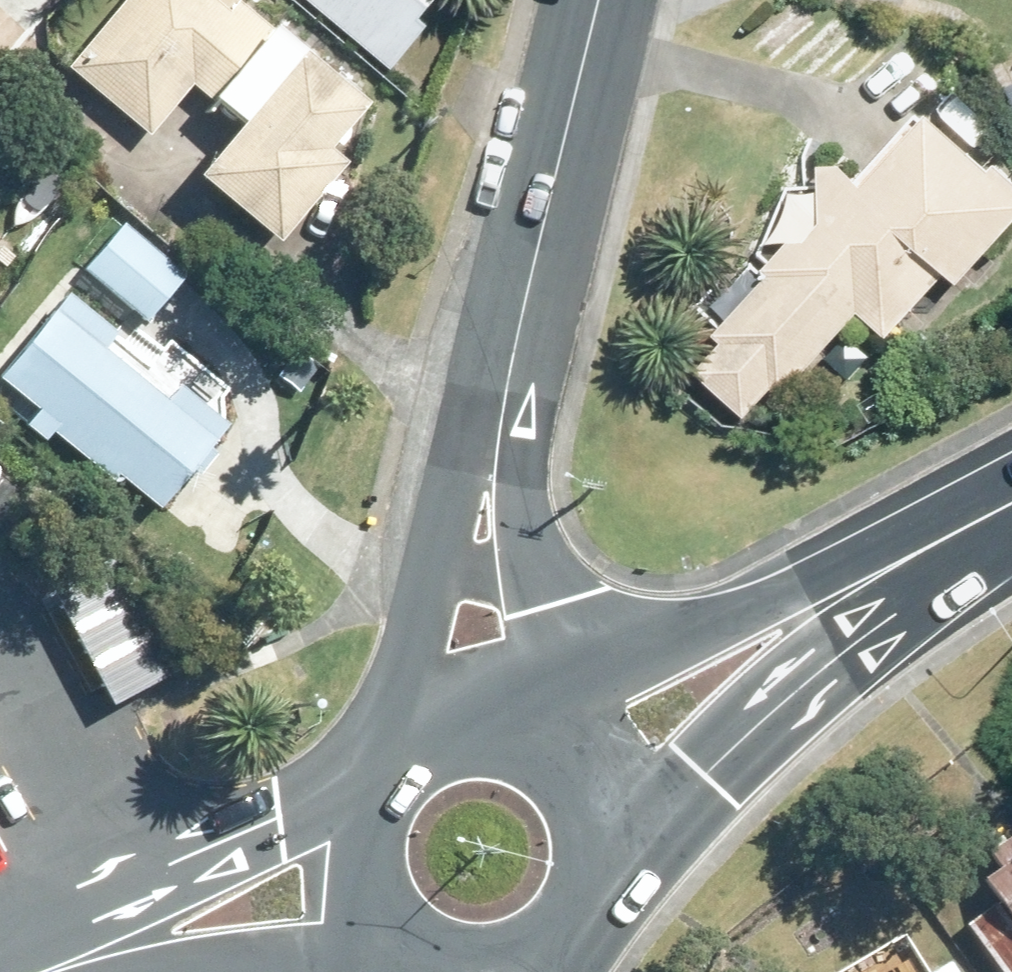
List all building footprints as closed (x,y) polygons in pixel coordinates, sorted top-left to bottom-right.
[(240,137),(195,187),(278,257),(343,176),(328,161),(369,113),(240,6),(231,17),(211,0),(131,0),(68,72),(147,142),(190,92),(240,137)] [(397,69),(435,23),(428,18),(444,0),(313,0),(397,69)] [(725,352),(700,381),(749,426),(777,397),(784,403),(862,319),(890,345),(949,281),(962,291),(1011,238),(1011,178),(997,163),(989,172),(934,121),(930,125),(921,117),(859,183),(842,169),(822,170),(822,184),(789,189),(759,258),(771,269),(765,277),(754,267),(707,321),(725,337),(718,343),(725,352)] [(86,275),(95,283),(84,296),(127,332),(138,318),(149,327),(188,280),(126,228),(86,275)] [(25,434),(45,451),(52,440),(112,489),(117,483),(158,518),(229,430),(182,392),(169,408),(104,357),(117,339),(69,302),(0,386),(39,418),(25,434)] [(17,345),(0,329),(0,364),(17,345)] [(119,584),(66,611),(82,642),(135,613),(119,584)] [(104,684),(98,688),(111,711),(173,675),(143,621),(87,654),(104,684)] [(989,860),(1000,875),(983,887),(1000,911),(966,935),(994,971),(1011,971),(1011,843),(989,860)]
